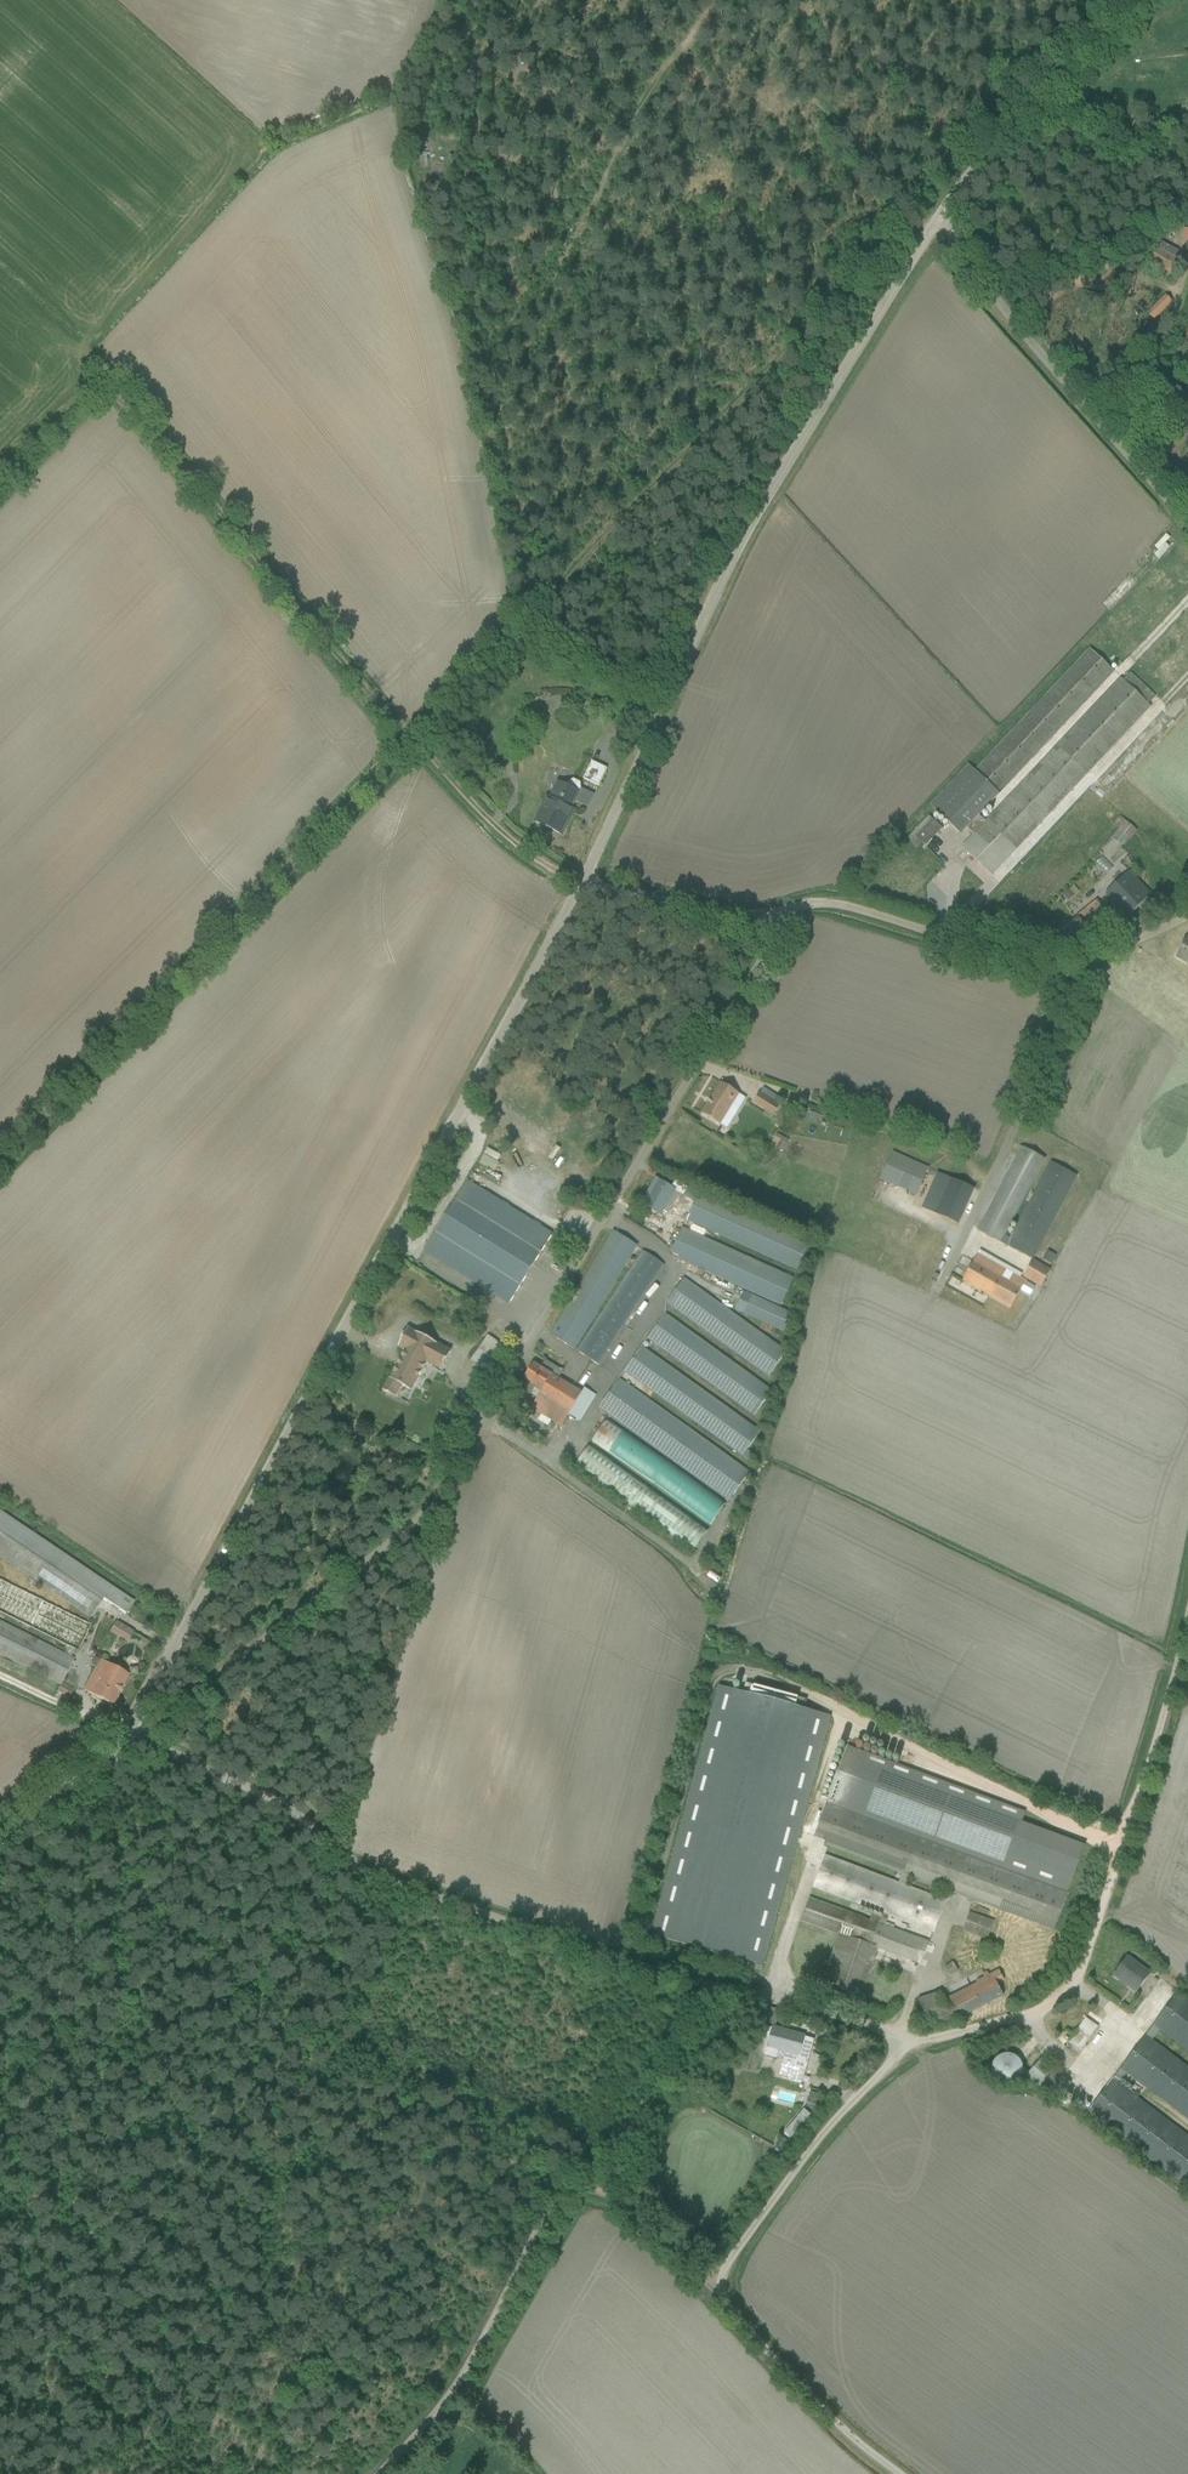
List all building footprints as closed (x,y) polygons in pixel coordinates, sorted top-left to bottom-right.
[(1183,231),(1179,252),(1187,253),(1187,232),(1183,231)] [(1149,265),(1170,276),(1181,255),(1161,244),(1149,265)] [(1153,552),(1140,554),(1142,566),(1154,564),(1153,552)] [(1116,589),(1124,596),(1135,585),(1127,578),(1116,589)] [(961,848),(992,877),(1151,709),(1148,706),(1155,698),(1130,675),(1123,682),(1120,679),(985,823),(979,817),(1114,674),(1090,650),(974,771),(968,766),(929,807),(961,836),(967,830),(973,835),(961,848)] [(562,717),(579,728),(584,719),(568,708),(562,717)] [(583,780),(599,787),(607,770),(591,763),(583,780)] [(540,825),(562,836),(575,809),(573,808),(581,790),(581,784),(574,781),(569,784),(568,786),(556,782),(548,798),(551,800),(540,825)] [(942,830),(928,817),(907,840),(917,849),(922,844),(925,848),(942,830)] [(1118,829),(1125,822),(1119,818),(1113,826),(1118,829)] [(1127,841),(1129,842),(1137,832),(1125,822),(1118,829),(1111,839),(1121,848),(1127,841)] [(1106,875),(1112,869),(1102,859),(1096,865),(1106,875)] [(1129,872),(1105,895),(1128,918),(1150,896),(1129,872)] [(1079,892),(1074,887),(1062,896),(1068,903),(1074,898),(1074,897),(1079,892)] [(1074,950),(1111,920),(1096,902),(1060,933),(1074,950)] [(1187,964),(1187,939),(1177,959),(1187,964)] [(1187,1009),(1169,996),(1165,1001),(1184,1015),(1187,1009)] [(726,1130),(737,1114),(731,1110),(740,1096),(720,1084),(701,1115),(726,1130)] [(759,1094),(753,1104),(765,1112),(763,1116),(772,1121),(775,1116),(783,1121),(788,1112),(776,1105),(780,1099),(763,1089),(760,1094),(759,1094)] [(771,1145),(782,1152),(786,1145),(780,1142),(783,1137),(777,1135),(771,1145)] [(1045,1161),(1023,1148),(978,1232),(1032,1261),(1077,1178),(1049,1164),(1034,1194),(1031,1193),(1027,1202),(1029,1203),(1011,1239),(1006,1236),(1045,1161)] [(497,1162),(500,1157),(488,1150),(485,1155),(497,1162)] [(879,1181),(915,1197),(929,1169),(893,1153),(879,1181)] [(479,1165),(494,1174),(499,1164),(485,1156),(479,1165)] [(958,1225),(974,1190),(931,1172),(916,1207),(958,1225)] [(644,1206),(662,1217),(664,1213),(667,1215),(679,1195),(695,1202),(699,1194),(676,1182),(672,1189),(657,1180),(649,1194),(650,1195),(644,1206)] [(552,1235),(467,1182),(423,1252),(509,1306),(552,1235)] [(810,1243),(700,1191),(699,1194),(695,1202),(686,1221),(785,1267),(783,1273),(794,1278),(810,1243)] [(727,1249),(682,1229),(671,1253),(680,1257),(679,1260),(699,1270),(697,1275),(701,1277),(704,1272),(781,1307),(793,1279),(734,1251),(734,1249),(728,1246),(727,1249)] [(614,1232),(552,1336),(574,1350),(638,1246),(614,1232)] [(642,1252),(577,1352),(599,1366),(664,1267),(642,1252)] [(1042,1261),(1052,1266),(1056,1257),(1047,1252),(1042,1261)] [(988,1297),(1005,1267),(980,1253),(963,1283),(988,1297)] [(1050,1271),(1032,1261),(1023,1279),(1041,1289),(1050,1271)] [(988,1297),(1011,1309),(1021,1292),(1030,1297),(1035,1288),(1026,1283),(1026,1282),(1020,1279),(1022,1276),(1005,1267),(988,1297)] [(787,1353),(684,1280),(667,1304),(769,1378),(787,1353)] [(735,1310),(783,1332),(792,1314),(744,1292),(735,1310)] [(772,1392),(666,1316),(648,1340),(755,1417),(772,1392)] [(442,1371),(451,1352),(409,1329),(399,1348),(404,1351),(383,1391),(396,1398),(402,1387),(411,1392),(427,1363),(442,1371)] [(471,1361),(489,1374),(506,1349),(488,1336),(471,1361)] [(642,1348),(625,1373),(749,1462),(753,1455),(747,1451),(759,1433),(642,1348)] [(569,1415),(582,1392),(559,1378),(563,1372),(545,1361),(541,1368),(535,1364),(524,1380),(543,1391),(531,1410),(562,1428),(569,1415)] [(620,1380),(599,1409),(729,1503),(750,1474),(620,1380)] [(582,1392),(569,1415),(581,1422),(596,1396),(584,1389),(582,1392)] [(607,1420),(592,1441),(711,1526),(725,1504),(607,1420)] [(708,1531),(590,1446),(576,1466),(694,1552),(708,1531)] [(0,1512),(0,1558),(90,1619),(102,1600),(125,1615),(134,1602),(0,1512)] [(91,1625),(0,1579),(0,1614),(6,1617),(21,1624),(29,1629),(59,1644),(57,1648),(66,1653),(66,1654),(71,1657),(74,1651),(77,1652),(91,1625)] [(36,1589),(39,1586),(29,1579),(23,1588),(37,1597),(41,1592),(36,1589)] [(60,1686),(57,1693),(60,1694),(59,1696),(68,1700),(69,1699),(70,1699),(74,1690),(62,1685),(74,1659),(71,1657),(66,1654),(26,1634),(29,1629),(21,1624),(17,1630),(3,1623),(6,1617),(0,1614),(0,1657),(60,1686)] [(134,1632),(116,1621),(109,1632),(127,1643),(134,1632)] [(82,1690),(112,1706),(128,1675),(95,1658),(91,1665),(94,1667),(82,1690)] [(651,1934),(764,1965),(832,1715),(719,1684),(651,1934)] [(847,1747),(827,1803),(1067,1892),(1085,1845),(1021,1822),(1025,1813),(847,1747)] [(1053,1930),(1067,1892),(827,1803),(814,1837),(825,1842),(824,1845),(901,1874),(898,1883),(825,1856),(813,1888),(883,1915),(880,1920),(872,1917),(871,1921),(864,1919),(865,1918),(810,1898),(801,1921),(837,1935),(823,1981),(863,1994),(878,1950),(920,1965),(928,1943),(885,1926),(888,1916),(934,1933),(945,1900),(906,1886),(910,1877),(1053,1930)] [(994,1921),(969,1912),(962,1932),(987,1941),(994,1921)] [(1136,1993),(1150,1975),(1128,1958),(1114,1976),(1136,1993)] [(953,2021),(1003,1996),(997,1983),(1004,1980),(999,1970),(988,1976),(986,1972),(982,1974),(984,1978),(976,1982),(976,1984),(943,2001),(939,1993),(917,2000),(930,2027),(952,2020),(953,2021)] [(1118,2083),(1125,2073),(1187,2121),(1187,2067),(1150,2038),(1157,2029),(1187,2052),(1187,2000),(1178,1992),(1087,2113),(1187,2189),(1187,2136),(1118,2083)] [(775,2026),(780,2010),(762,2006),(758,2021),(775,2026)] [(1085,2018),(1068,2043),(1081,2052),(1098,2027),(1085,2018)] [(779,2076),(802,2083),(814,2039),(763,2026),(758,2045),(758,2049),(760,2053),(765,2056),(776,2059),(776,2058),(783,2060),(779,2076)] [(1021,2074),(1022,2071),(1021,2066),(1019,2064),(1018,2062),(1016,2060),(1013,2058),(1009,2057),(1005,2058),(1003,2058),(999,2061),(997,2063),(995,2065),(994,2071),(994,2074),(995,2076),(998,2080),(1000,2082),(1002,2083),(1005,2084),(1007,2085),(1011,2084),(1013,2084),(1015,2083),(1017,2081),(1019,2079),(1020,2077),(1021,2074)] [(1041,2059),(1026,2077),(1056,2101),(1071,2084),(1041,2059)] [(803,2107),(786,2133),(794,2139),(812,2112),(803,2107)]
